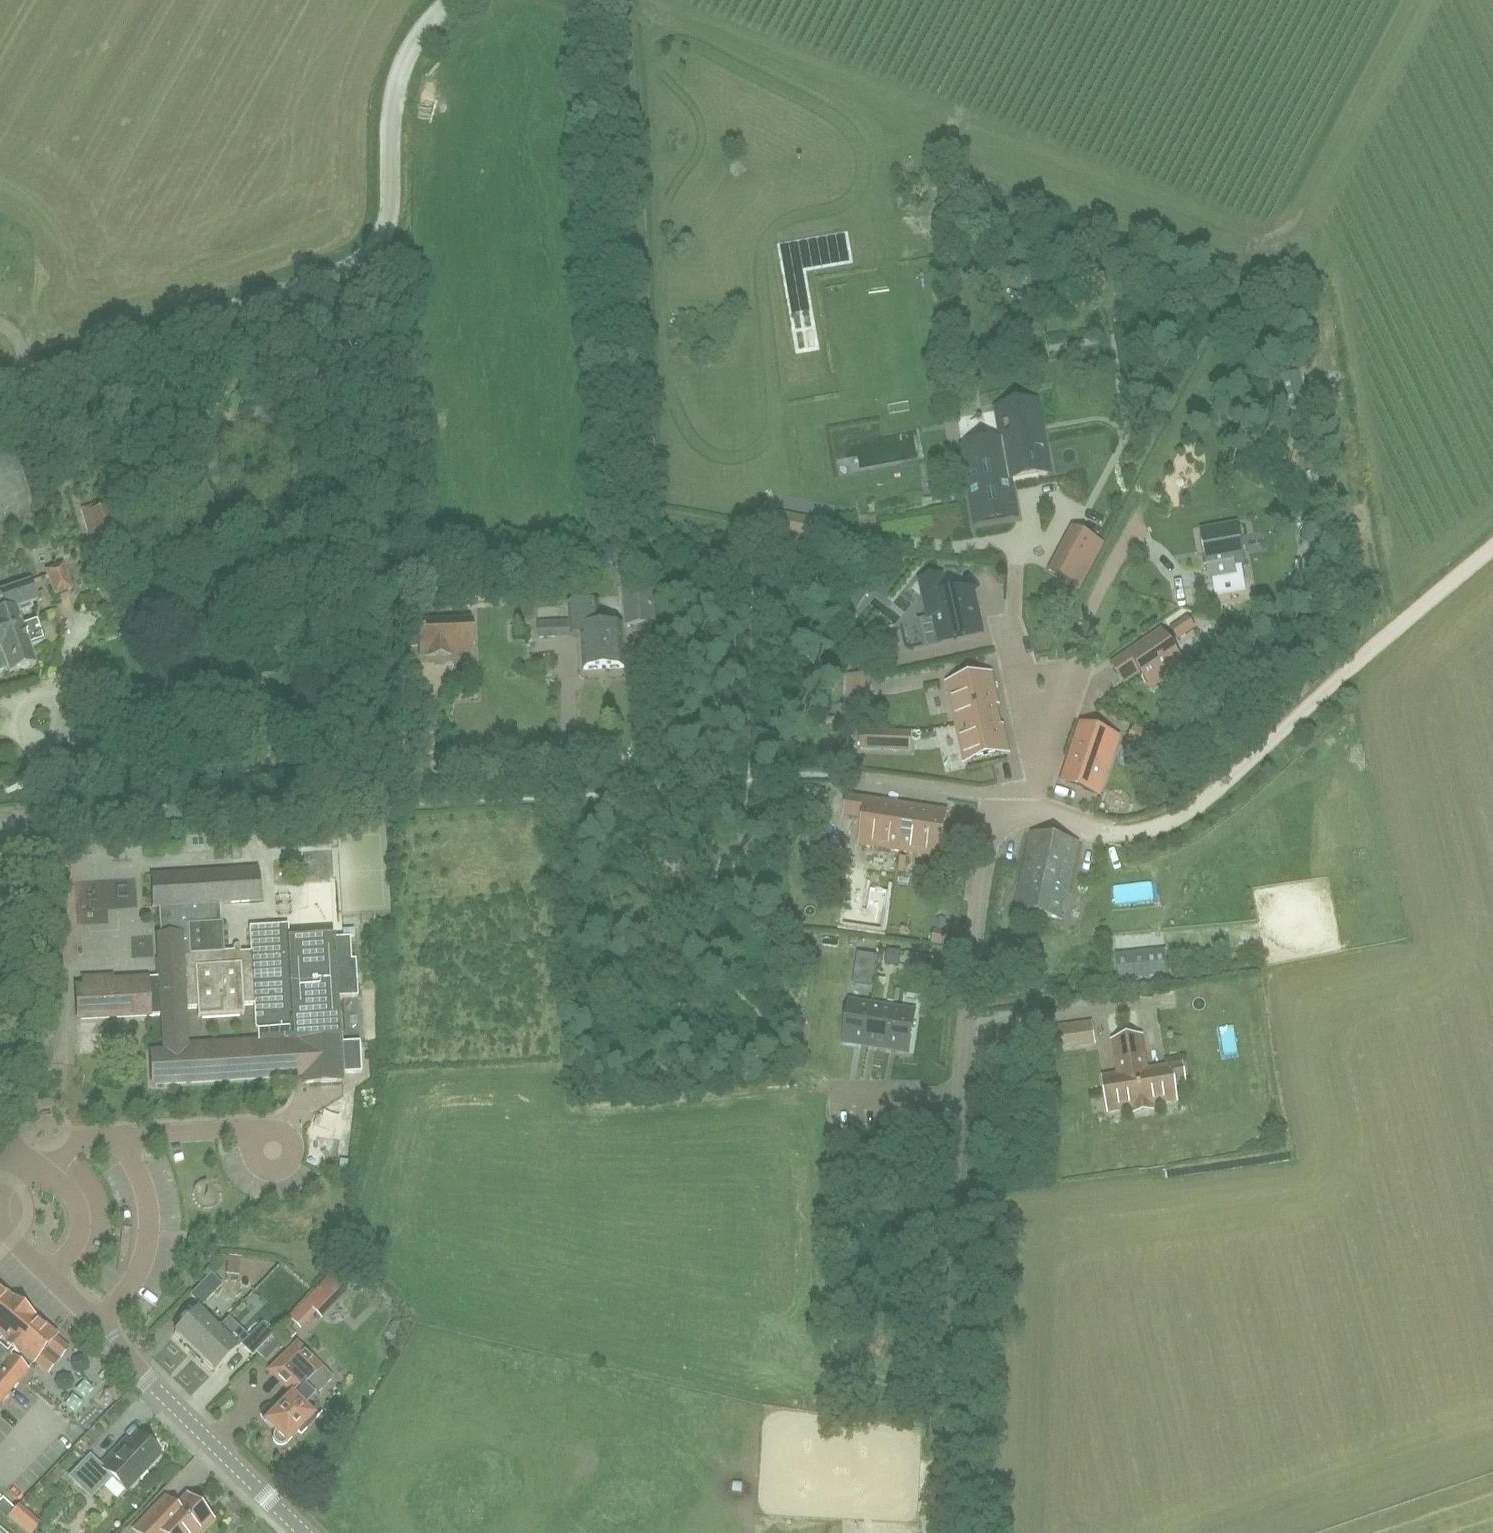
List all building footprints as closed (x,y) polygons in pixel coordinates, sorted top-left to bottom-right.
[(1037,461),(1045,460),(1046,459),(1046,458),(1044,445),(1037,404),(997,411),(1003,443),(975,448),(965,450),(963,450),(964,452),(968,475),(976,523),(994,520),(1010,517),(1014,517),(1016,516),(1015,515),(1011,489),(1011,487),(1010,483),(1012,483),(1011,478),(1038,473),(1037,468),(1038,468),(1037,461)] [(93,548),(126,538),(114,500),(81,510),(93,548)] [(787,516),(782,540),(805,544),(809,521),(787,516)] [(1238,525),(1200,532),(1210,586),(1238,581),(1236,567),(1245,565),(1238,525)] [(1073,529),(1051,571),(1079,586),(1102,544),(1073,529)] [(73,591),(64,566),(46,572),(55,597),(73,591)] [(850,568),(839,582),(848,590),(859,576),(850,568)] [(974,600),(972,589),(963,591),(948,594),(944,575),(918,581),(927,621),(934,620),(939,644),(939,645),(982,635),(974,600)] [(44,643),(37,623),(24,628),(19,616),(33,611),(32,605),(38,603),(31,585),(0,595),(0,674),(8,671),(10,676),(36,666),(30,647),(44,643)] [(656,643),(655,625),(653,588),(624,590),(624,592),(625,592),(627,627),(638,626),(640,644),(656,643)] [(623,628),(600,629),(598,605),(570,607),(571,625),(571,627),(582,626),(583,638),(585,672),(607,671),(625,670),(623,628)] [(1187,618),(1171,630),(1178,640),(1194,628),(1187,618)] [(419,622),(420,658),(475,656),(474,620),(419,622)] [(556,636),(555,626),(538,627),(539,637),(556,636)] [(1162,631),(1127,654),(1139,672),(1147,684),(1182,660),(1162,631)] [(980,719),(996,715),(994,706),(997,705),(991,676),(948,685),(957,724),(980,719)] [(850,696),(867,697),(868,678),(850,677),(850,696)] [(980,719),(957,724),(965,763),(1008,754),(1003,728),(999,729),(996,715),(980,719)] [(1119,738),(1085,727),(1073,762),(1067,782),(1066,782),(1066,784),(1068,785),(1082,790),(1098,795),(1099,794),(1106,773),(1107,774),(1119,738)] [(1134,728),(1128,741),(1150,751),(1164,758),(1170,745),(1156,739),(1134,728)] [(878,750),(879,734),(862,733),(862,749),(878,750)] [(905,828),(908,807),(868,801),(861,846),(900,852),(904,828),(905,828)] [(904,828),(900,852),(940,858),(947,813),(919,809),(908,807),(905,828),(904,828)] [(1062,922),(1079,845),(1031,835),(1014,911),(1062,922)] [(256,1005),(253,953),(242,953),(242,949),(242,948),(241,947),(240,946),(238,946),(237,947),(236,947),(236,948),(235,950),(236,952),(226,953),(224,924),(223,924),(222,904),(262,901),(260,871),(154,878),(156,907),(161,907),(163,936),(160,936),(162,978),(114,981),(114,977),(85,979),(85,988),(78,989),(80,1020),(164,1016),(166,1053),(153,1054),(154,1086),(298,1077),(297,1073),(305,1072),(306,1085),(344,1083),(343,1075),(363,1073),(362,1043),(342,1044),(281,1047),(280,1041),(261,1042),(260,1042),(189,1046),(187,1010),(199,1009),(200,1018),(246,1015),(245,1006),(256,1005)] [(883,934),(890,891),(869,888),(866,909),(845,906),(842,927),(883,934)] [(260,1030),(260,1042),(261,1042),(280,1041),(281,1047),(342,1044),(339,999),(360,998),(358,961),(353,961),(352,939),(336,940),(336,938),(290,940),(290,926),(251,928),(252,948),(253,953),(256,1005),(257,1030),(260,1030)] [(873,988),(877,957),(858,954),(853,985),(873,988)] [(843,1043),(865,1046),(872,1006),(850,1003),(843,1043)] [(865,1046),(887,1050),(893,1010),(872,1006),(865,1046)] [(893,1010),(887,1050),(909,1053),(915,1013),(893,1010)] [(1091,1024),(1037,1032),(1040,1051),(1094,1044),(1091,1024)] [(1173,1083),(1182,1082),(1179,1066),(1147,1072),(1141,1038),(1114,1043),(1119,1076),(1104,1079),(1110,1112),(1134,1108),(1135,1114),(1152,1111),(1151,1105),(1176,1101),(1173,1083)] [(245,1279),(246,1257),(233,1257),(233,1278),(245,1279)] [(202,1307),(223,1286),(212,1275),(191,1297),(202,1307)] [(331,1277),(304,1304),(314,1313),(340,1286),(331,1277)] [(55,1340),(57,1338),(0,1290),(0,1405),(29,1371),(13,1358),(15,1355),(20,1359),(24,1354),(35,1363),(37,1361),(46,1368),(50,1368),(64,1352),(63,1347),(55,1340)] [(196,1354),(219,1331),(199,1311),(176,1334),(196,1354)] [(253,1357),(256,1354),(273,1337),(274,1336),(263,1325),(242,1346),(253,1357)] [(239,1351),(219,1331),(196,1354),(216,1374),(239,1351)] [(273,1337),(256,1354),(265,1363),(281,1346),(273,1337)] [(277,1412),(274,1409),(272,1408),(270,1407),(267,1407),(265,1408),(263,1409),(262,1411),(261,1414),(261,1416),(262,1418),(263,1420),(276,1433),(274,1435),(274,1438),(274,1440),(275,1443),(276,1445),(278,1446),(281,1447),(283,1447),(286,1446),(288,1445),(303,1429),(306,1432),(321,1416),(309,1404),(320,1392),(333,1379),(298,1344),(269,1373),(293,1397),(277,1412)] [(127,1493),(161,1456),(139,1435),(130,1445),(126,1441),(110,1458),(116,1463),(107,1473),(91,1459),(71,1480),(92,1500),(111,1479),(127,1493)] [(138,1532),(201,1532),(213,1521),(190,1498),(180,1509),(170,1499),(138,1532)] [(16,1524),(26,1512),(19,1506),(9,1518),(16,1524)]
